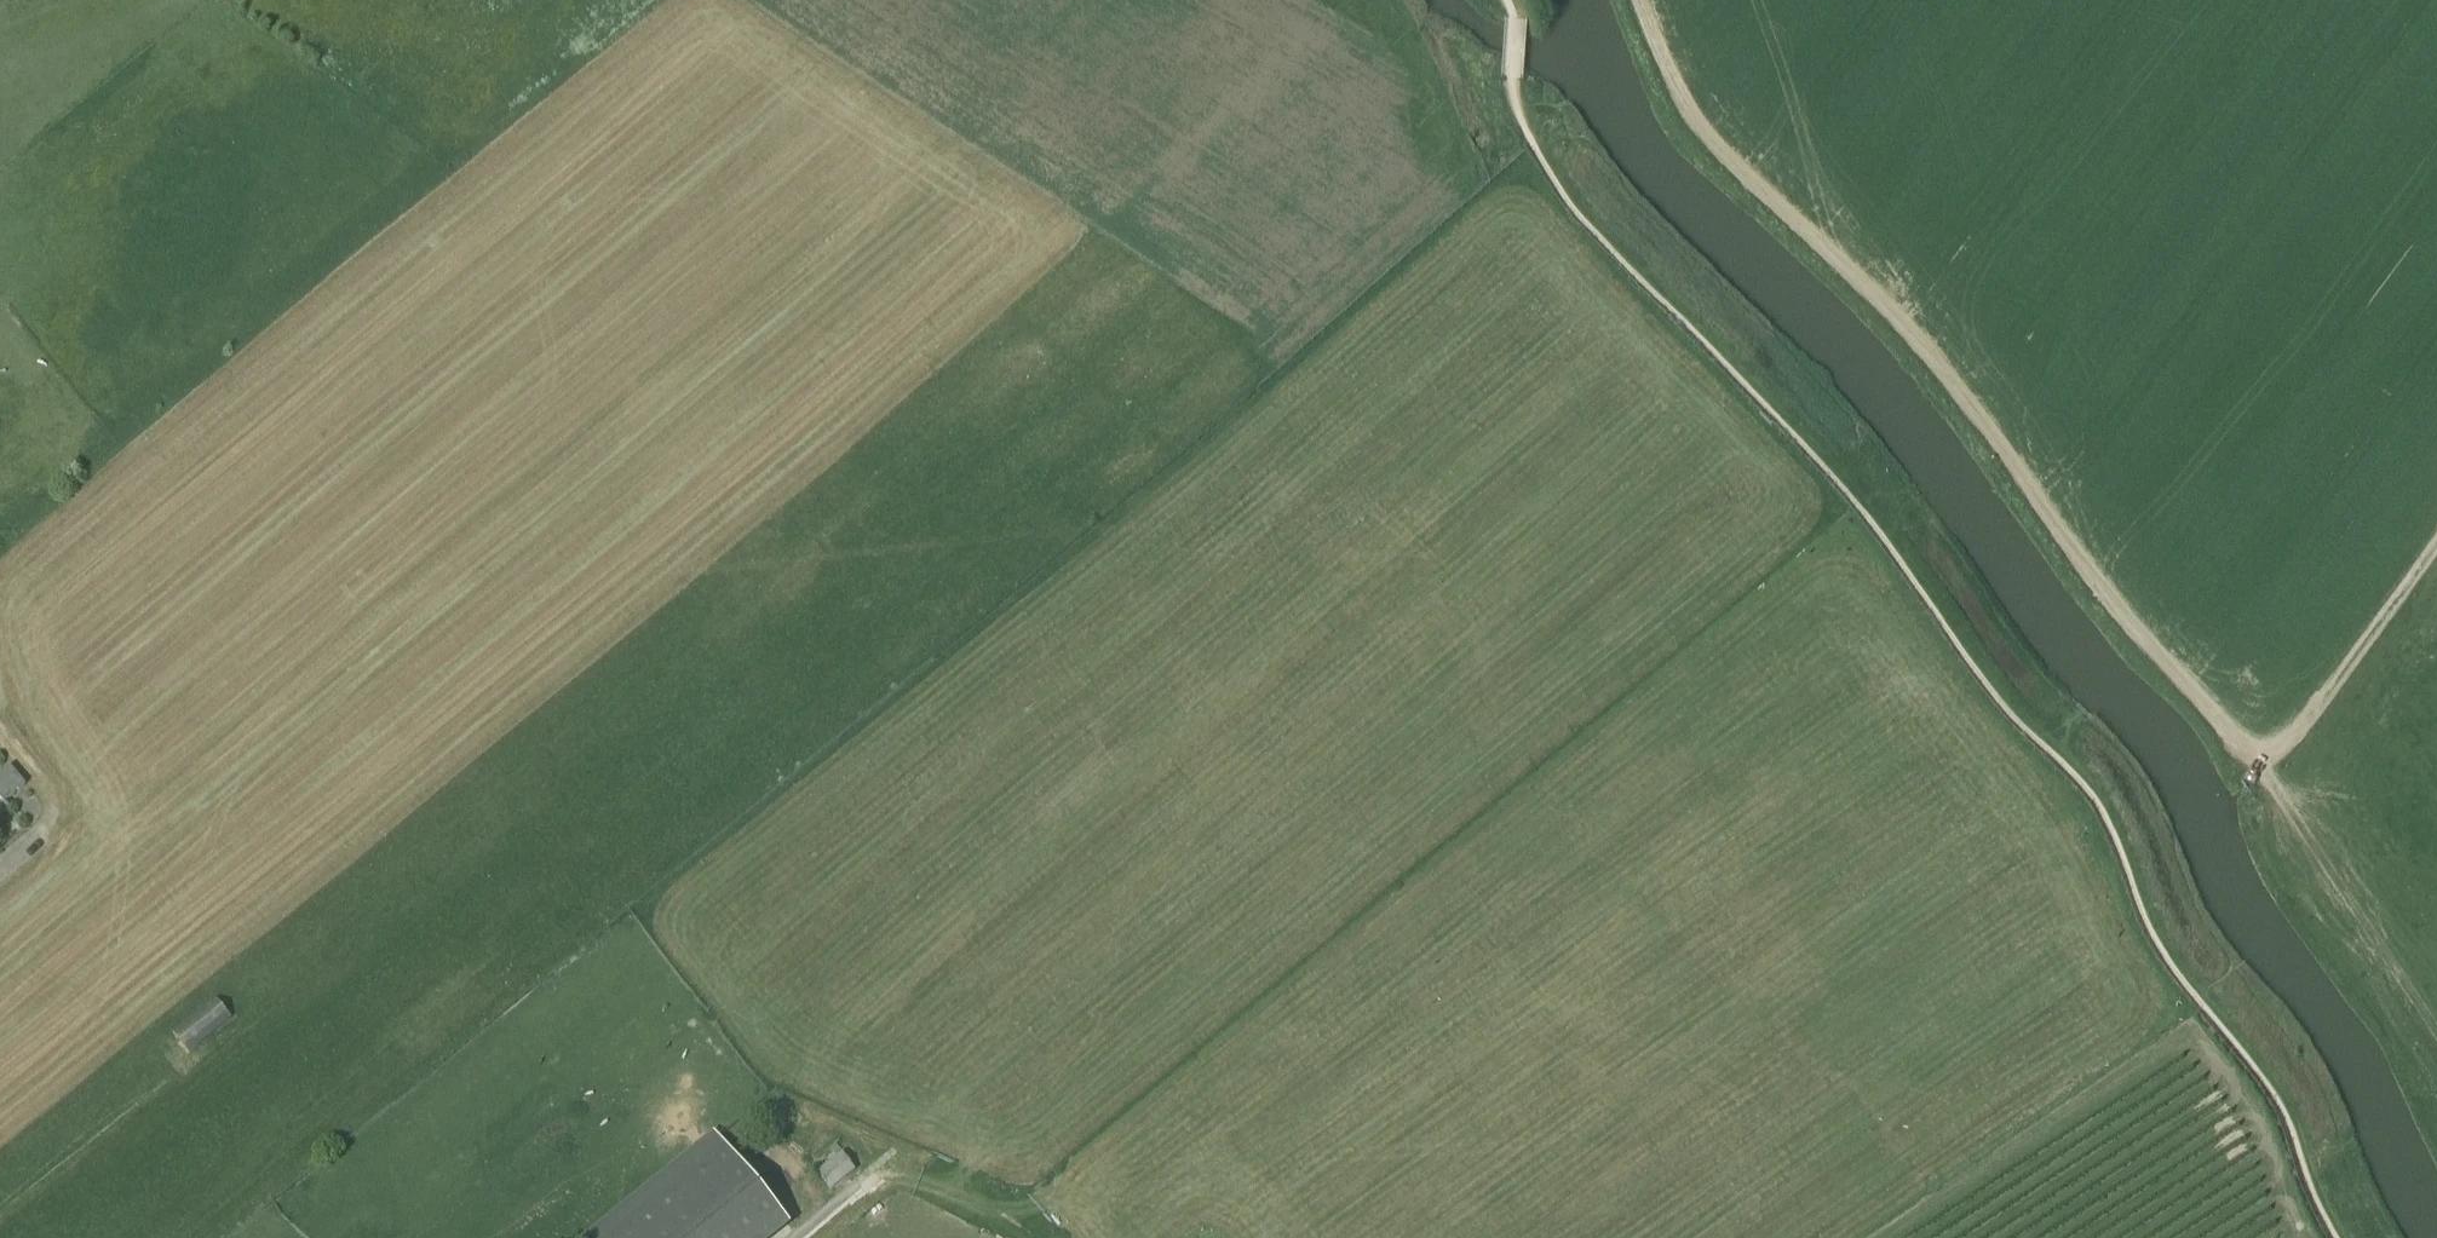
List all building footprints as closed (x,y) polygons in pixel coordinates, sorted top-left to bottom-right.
[(30,791),(11,770),(0,779),(0,817),(30,791)] [(173,1035),(189,1055),(231,1019),(215,1000),(173,1035)] [(574,1236),(575,1237),(737,1237),(774,1207),(705,1125),(574,1236)] [(840,1154),(832,1144),(809,1162),(817,1171),(816,1172),(830,1191),(855,1171),(841,1153),(840,1154)]
